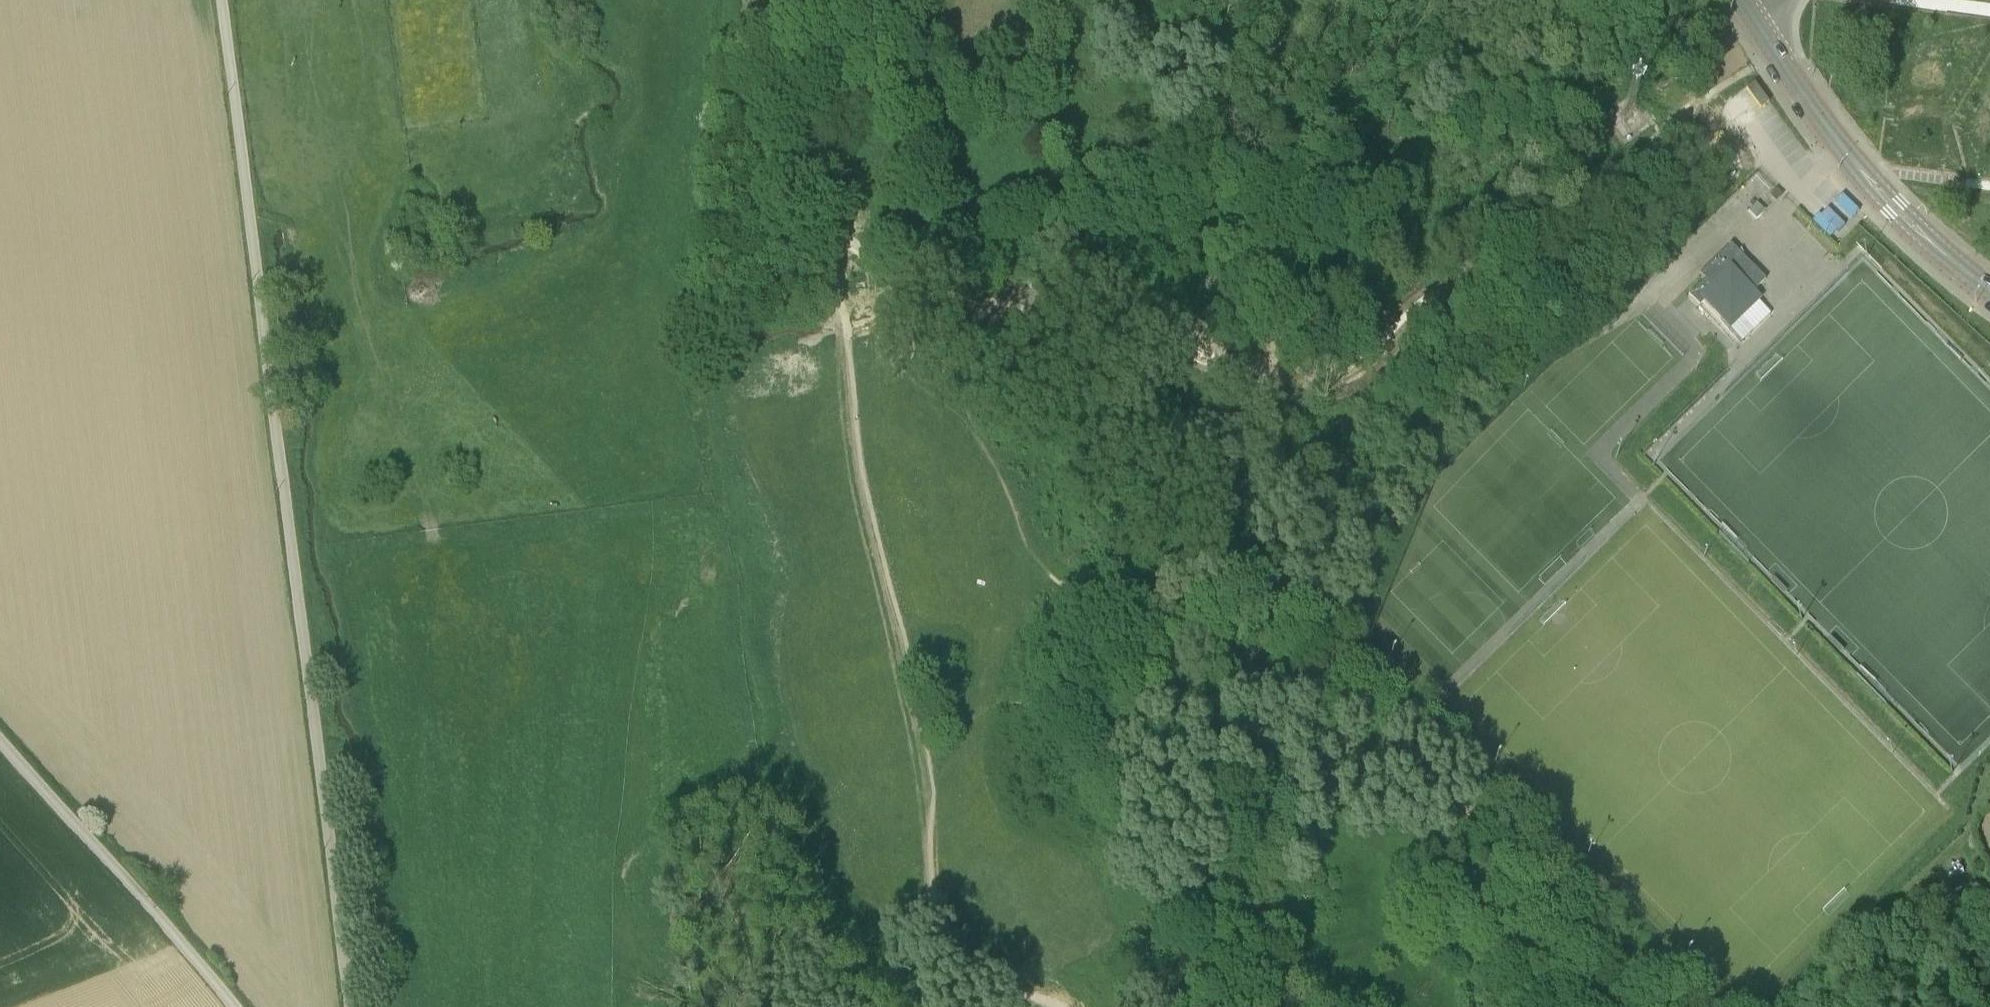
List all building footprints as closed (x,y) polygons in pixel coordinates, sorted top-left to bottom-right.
[(1776,188),(1769,194),(1776,202),(1783,195),(1776,188)] [(1827,214),(1843,229),(1863,207),(1847,192),(1827,214)] [(1748,211),(1756,219),(1764,211),(1756,203),(1748,211)] [(1711,286),(1699,298),(1722,322),(1736,322),(1760,298),(1753,292),(1765,279),(1730,244),(1699,274),(1711,286)]
